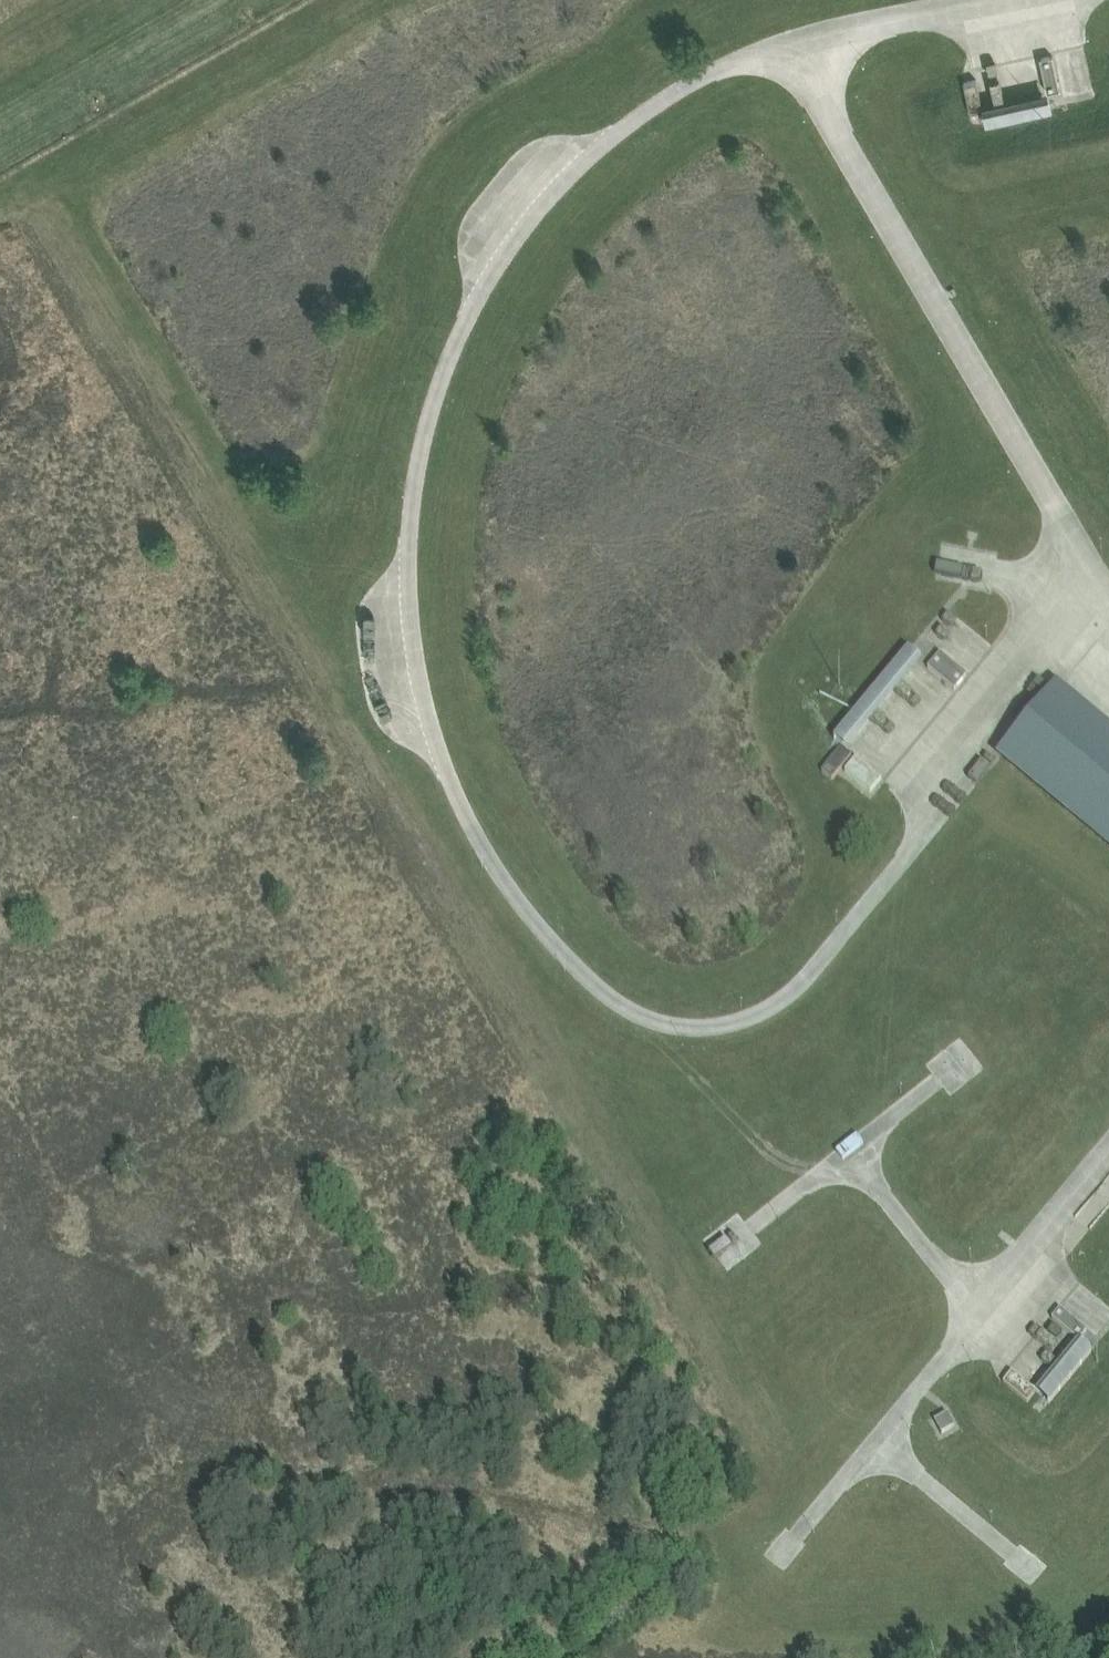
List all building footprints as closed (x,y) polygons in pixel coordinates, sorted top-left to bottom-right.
[(1048,91),(1060,88),(1053,54),(1040,57),(1048,91)] [(982,102),(979,86),(977,78),(964,81),(970,112),(983,109),(982,102)] [(940,653),(928,668),(955,690),(967,675),(940,653)] [(1003,754),(1006,757),(1108,842),(1108,734),(1107,732),(1086,715),(1059,693),(1056,690),(1030,722),(1003,754)] [(832,780),(852,756),(842,748),(822,772),(832,780)] [(871,792),(882,779),(856,758),(845,771),(871,792)] [(1060,1308),(1052,1318),(1079,1341),(1087,1331),(1060,1308)] [(1036,1392),(1012,1371),(1004,1382),(1028,1402),(1036,1392)] [(942,1433),(955,1426),(948,1413),(935,1420),(942,1433)]
